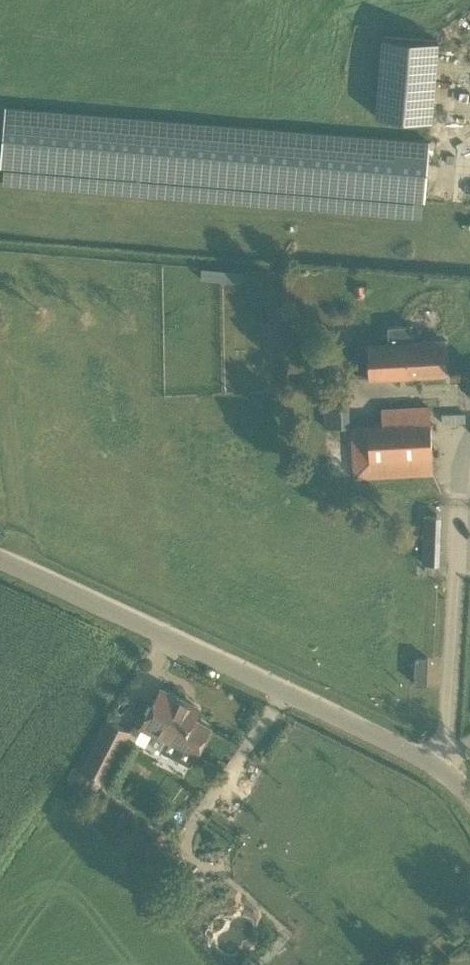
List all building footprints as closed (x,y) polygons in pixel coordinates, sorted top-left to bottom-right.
[(378,76),(375,115),(432,120),(436,65),(438,40),(382,35),(378,76)] [(370,129),(374,74),(214,60),(209,116),(268,121),(267,128),(6,107),(1,165),(425,200),(429,141),(282,129),(283,122),(370,129)] [(388,342),(366,344),(367,375),(421,372),(421,371),(425,371),(425,372),(446,371),(444,339),(411,341),(410,324),(387,325),(388,342)] [(433,472),(430,406),(381,408),(382,423),(352,425),(354,476),(433,472)] [(423,561),(442,561),(444,514),(425,514),(423,561)] [(414,683),(426,683),(427,656),(415,656),(414,683)] [(190,764),(195,754),(209,727),(193,718),(198,707),(160,688),(140,727),(163,738),(158,748),(190,764)] [(99,791),(104,782),(130,729),(107,718),(81,770),(89,774),(84,784),(99,791)]
